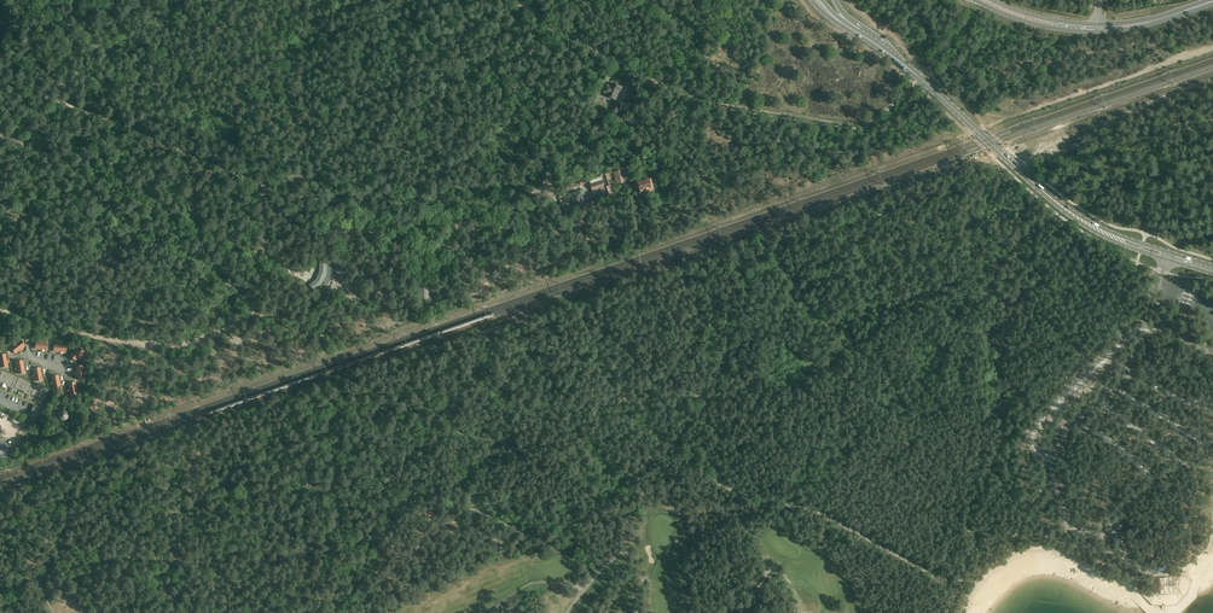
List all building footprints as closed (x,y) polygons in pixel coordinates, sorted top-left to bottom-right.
[(603,92),(607,94),(607,95),(616,100),(622,87),(613,83),(611,87),(607,84),(603,92)] [(618,112),(622,102),(617,100),(612,109),(609,116),(614,118),(617,112),(618,112)] [(1070,145),(1071,150),(1071,151),(1082,147),(1080,142),(1070,145)] [(641,192),(646,191),(646,192),(647,191),(647,190),(652,189),(650,179),(638,183),(641,192)] [(592,191),(604,187),(602,181),(590,184),(592,191)] [(612,185),(606,186),(610,201),(616,199),(612,185)] [(572,194),(573,198),(572,199),(573,203),(575,203),(576,206),(584,204),(582,195),(585,194),(584,189),(580,191),(580,192),(572,194)] [(332,271),(334,272),(346,272),(346,264),(320,263),(320,272),(316,279),(310,285),(327,305),(333,300),(325,290),(323,290),(327,283),(328,284),(331,278),(329,277),(332,271)] [(421,283),(421,295),(420,299),(429,299),(430,284),(421,283)] [(25,346),(20,341),(11,348),(16,353),(25,346)] [(78,348),(70,355),(75,360),(83,353),(78,348)] [(23,361),(16,362),(18,373),(25,372),(23,361)] [(82,366),(75,367),(78,378),(84,377),(82,366)] [(33,369),(35,381),(42,379),(40,368),(33,369)] [(8,387),(10,388),(15,377),(7,373),(3,383),(9,385),(8,387)] [(52,377),(54,388),(60,387),(58,376),(52,377)] [(14,387),(19,390),(23,380),(15,377),(10,388),(13,389),(14,387)] [(23,380),(19,390),(25,392),(25,394),(27,395),(32,383),(23,380)] [(32,383),(27,395),(29,396),(30,394),(36,397),(40,387),(32,383)] [(68,384),(71,395),(77,394),(75,383),(68,384)] [(40,387),(36,397),(42,399),(41,400),(44,401),(48,390),(40,387)] [(31,420),(35,422),(41,408),(34,405),(29,417),(33,419),(32,420),(31,420)] [(57,417),(58,417),(60,419),(62,421),(65,420),(68,418),(69,418),(69,415),(68,415),(66,412),(63,411),(60,411),(60,412),(59,411),(57,413),(57,417)] [(0,444),(0,461),(4,460),(4,459),(13,455),(11,451),(7,441),(0,444)] [(1181,577),(1160,578),(1160,594),(1182,592),(1181,577)]
